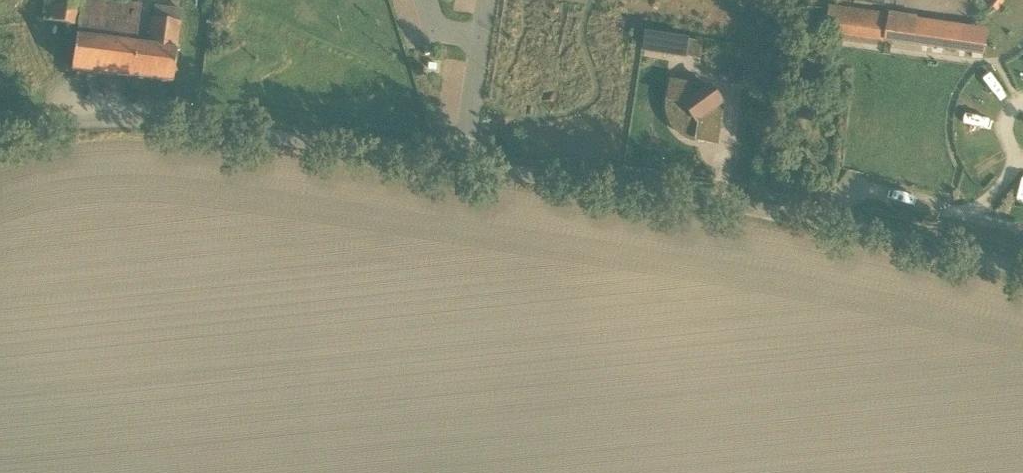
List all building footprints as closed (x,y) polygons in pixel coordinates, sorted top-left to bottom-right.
[(175,64),(176,51),(181,10),(154,6),(153,19),(149,47),(108,42),(110,30),(137,33),(140,6),(96,0),(45,0),(42,23),(77,27),(72,71),(172,84),(175,64)] [(829,7),(829,11),(826,31),(887,40),(890,17),(829,7)] [(688,41),(648,35),(646,50),(685,57),(688,41)] [(723,104),(711,89),(672,83),(668,104),(669,111),(670,118),(673,124),(678,130),(683,135),(688,138),(695,140),(717,144),(723,104)]
